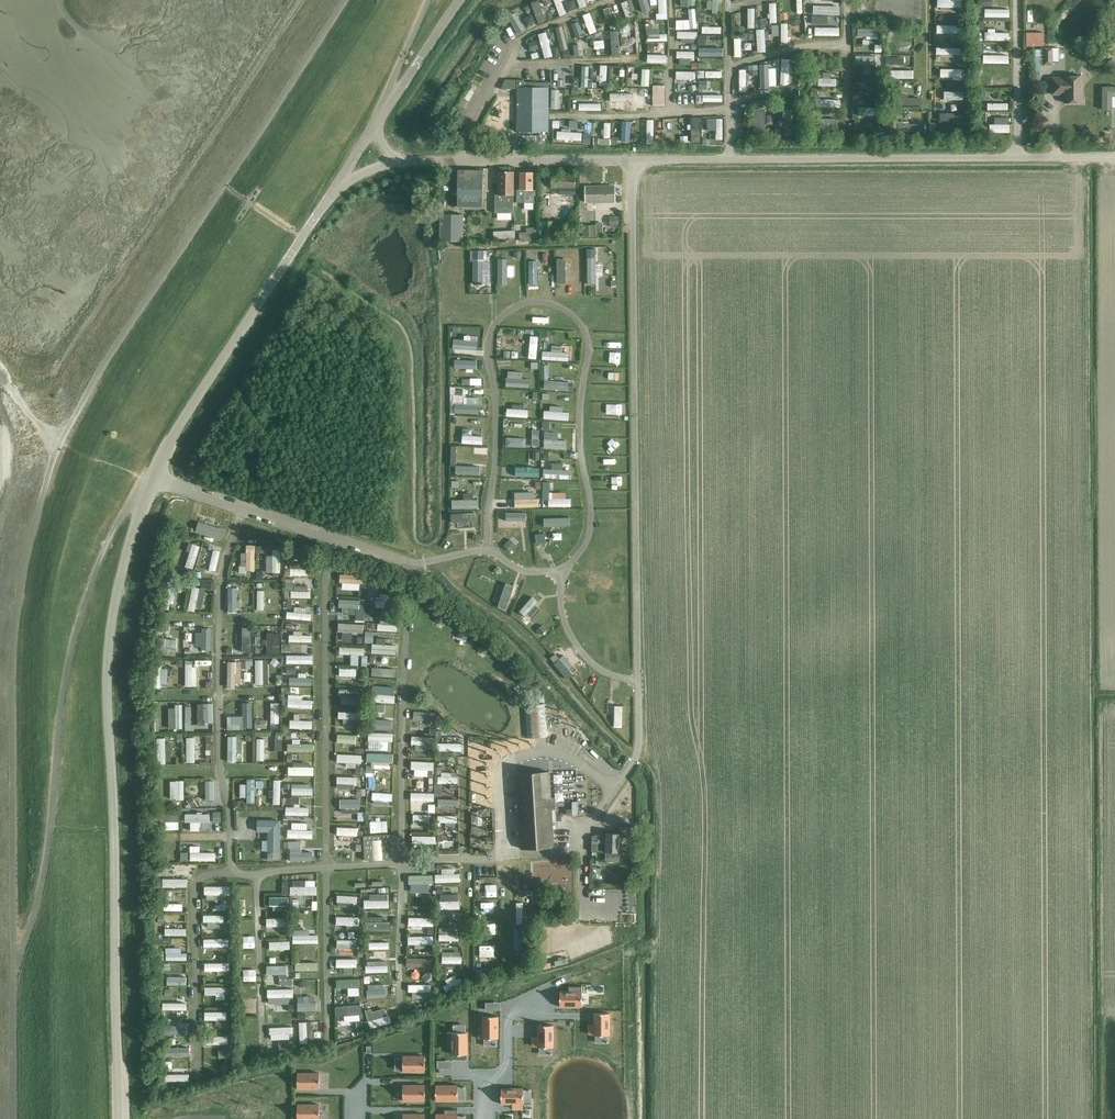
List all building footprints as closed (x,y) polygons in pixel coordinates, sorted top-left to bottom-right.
[(557,15),(564,12),(559,0),(551,0),(557,15)] [(600,6),(607,25),(613,23),(608,11),(618,7),(616,0),(615,0),(600,6)] [(623,16),(629,15),(626,0),(619,0),(623,16)] [(641,8),(648,6),(646,0),(639,0),(641,8)] [(879,11),(918,11),(918,0),(879,0),(879,11)] [(816,4),(815,12),(834,13),(835,5),(816,4)] [(692,6),(676,8),(677,15),(693,13),(692,6)] [(753,8),(746,8),(745,27),(752,27),(753,8)] [(1025,9),(1025,20),(1036,20),(1036,9),(1025,9)] [(516,31),(523,28),(512,10),(505,13),(516,31)] [(839,23),(839,16),(825,15),(825,22),(839,23)] [(766,19),(757,21),(758,27),(767,26),(766,19)] [(689,33),(695,34),(697,23),(691,22),(689,33)] [(960,22),(935,22),(935,31),(960,31),(960,22)] [(699,24),(699,32),(719,32),(719,24),(699,24)] [(813,35),(837,34),(837,25),(813,25),(813,35)] [(608,54),(617,54),(617,28),(608,28),(608,54)] [(1008,29),(985,29),(985,38),(1008,38),(1008,29)] [(597,32),(590,33),(592,52),(600,51),(597,32)] [(1026,46),(1044,46),(1044,33),(1026,33),(1026,46)] [(572,38),(574,56),(582,55),(579,37),(572,38)] [(527,49),(534,47),(532,40),(525,42),(527,49)] [(1044,48),(1041,48),(1041,65),(1045,65),(1052,65),(1052,48),(1044,48)] [(749,83),(756,83),(755,73),(747,74),(749,83)] [(1052,95),(1059,94),(1061,93),(1061,92),(1064,92),(1064,103),(1083,103),(1083,77),(1064,77),(1064,78),(1052,78),(1052,95)] [(874,87),(873,79),(855,79),(855,87),(874,87)] [(505,80),(501,89),(517,89),(517,87),(517,80),(505,80)] [(653,106),(664,106),(664,86),(653,86),(653,106)] [(548,132),(549,87),(525,87),(517,87),(517,89),(517,132),(548,132)] [(549,106),(557,106),(558,88),(550,87),(549,106)] [(1103,87),(1103,109),(1111,109),(1111,107),(1111,96),(1114,96),(1114,87),(1103,87)] [(938,98),(963,97),(963,88),(938,89),(938,98)] [(624,92),(624,108),(634,108),(634,92),(624,92)] [(918,104),(918,95),(900,95),(900,104),(918,104)] [(819,106),(831,106),(831,98),(820,97),(819,106)] [(876,98),(875,107),(890,108),(890,103),(891,99),(876,98)] [(792,106),(784,106),(784,133),(791,133),(792,106)] [(751,126),(764,125),(764,108),(751,108),(751,126)] [(964,118),(964,110),(939,111),(939,118),(964,118)] [(979,116),(980,128),(988,128),(988,115),(979,116)] [(714,135),(721,135),(721,117),(713,117),(714,135)] [(620,119),(619,140),(628,141),(629,119),(620,119)] [(580,140),(580,130),(555,129),(554,139),(580,140)] [(458,207),(483,207),(484,170),(458,170),(458,207)] [(514,195),(514,172),(499,171),(498,195),(496,195),(496,204),(496,214),(498,214),(514,214),(514,204),(514,195)] [(520,190),(517,190),(517,203),(525,203),(533,203),(536,203),(536,196),(536,190),(533,190),(533,172),(520,172),(520,190)] [(576,176),(552,176),(552,188),(558,188),(558,195),(576,194),(576,176)] [(586,202),(615,202),(615,186),(585,187),(586,202)] [(569,214),(570,204),(561,204),(560,213),(569,214)] [(463,232),(464,215),(453,215),(441,215),(440,235),(440,241),(453,241),(463,241),(463,232)] [(620,218),(619,218),(616,218),(611,218),(611,227),(615,227),(619,227),(619,223),(620,219),(620,218)] [(553,237),(554,222),(544,222),(544,237),(553,237)] [(583,225),(583,236),(596,236),(596,225),(583,225)] [(528,233),(521,233),(522,241),(535,241),(535,239),(535,229),(528,229),(528,233)] [(596,249),(587,249),(587,258),(596,258),(596,249)] [(484,251),(473,251),(473,259),(484,259),(484,251)] [(445,514),(444,525),(473,526),(473,515),(445,514)] [(498,514),(498,525),(526,525),(526,514),(498,514)] [(197,519),(193,530),(220,539),(223,528),(197,519)] [(544,534),(535,535),(536,543),(545,542),(544,534)] [(510,540),(504,546),(510,552),(516,546),(510,540)] [(191,567),(197,544),(186,541),(183,550),(187,551),(182,565),(191,567)] [(243,572),(243,577),(251,577),(251,547),(243,547),(244,563),(236,563),(236,572),(243,572)] [(270,554),(264,553),(264,571),(278,572),(279,547),(270,547),(270,554)] [(173,570),(170,574),(176,578),(179,574),(173,570)] [(338,588),(357,589),(357,583),(364,583),(364,573),(338,572),(338,588)] [(505,607),(514,581),(505,578),(496,604),(505,607)] [(277,582),(273,585),(278,591),(282,588),(277,582)] [(186,610),(193,610),(193,605),(201,606),(203,586),(188,585),(186,610)] [(224,608),(237,609),(237,587),(225,586),(224,608)] [(532,596),(519,611),(525,617),(538,602),(532,596)] [(284,617),(307,619),(308,606),(299,606),(299,598),(293,598),(292,610),(284,610),(284,617)] [(358,598),(335,598),(336,610),(358,610),(358,598)] [(337,632),(359,633),(360,622),(338,621),(337,632)] [(542,625),(537,630),(542,635),(547,630),(542,625)] [(240,649),(248,649),(248,626),(240,626),(240,649)] [(201,635),(196,635),(196,648),(208,648),(207,628),(201,628),(201,635)] [(269,640),(264,640),(264,651),(276,651),(277,631),(270,631),(269,640)] [(309,632),(287,631),(286,640),(309,641),(309,632)] [(366,631),(365,643),(373,643),(374,632),(366,631)] [(299,643),(299,653),(309,653),(309,643),(299,643)] [(545,660),(562,682),(571,676),(554,653),(545,660)] [(310,654),(284,654),(284,662),(310,662),(310,654)] [(260,673),(266,673),(266,666),(260,666),(260,658),(252,658),(253,684),(261,683),(260,673)] [(506,687),(515,683),(506,659),(498,662),(506,687)] [(239,666),(233,666),(233,661),(225,660),(224,686),(233,686),(233,680),(238,681),(239,666)] [(370,665),(370,673),(390,674),(391,666),(370,665)] [(336,666),(336,673),(352,674),(352,667),(336,666)] [(306,684),(306,671),(296,671),(296,675),(286,676),(286,684),(306,684)] [(373,691),(372,698),(391,699),(391,691),(373,691)] [(268,700),(268,728),(277,728),(277,701),(268,700)] [(201,706),(194,706),(194,714),(201,714),(201,722),(209,722),(209,701),(201,701),(201,706)] [(249,701),(240,701),(240,721),(249,721),(249,701)] [(181,724),(180,702),(172,702),(172,715),(169,715),(169,725),(181,724)] [(548,736),(546,704),(526,705),(528,738),(548,736)] [(615,706),(614,727),(622,727),(623,706),(615,706)] [(359,718),(359,710),(336,709),(336,717),(359,718)] [(410,710),(410,719),(431,720),(431,711),(410,710)] [(372,712),(371,725),(388,725),(389,718),(382,718),(383,712),(372,712)] [(286,715),(286,727),(310,728),(310,720),(296,719),(296,716),(286,715)] [(254,759),(261,759),(260,737),(267,737),(267,729),(255,729),(255,736),(253,736),(254,759)] [(225,735),(224,759),(237,759),(238,745),(234,745),(234,735),(225,735)] [(413,735),(412,747),(426,748),(426,736),(413,735)] [(184,760),(195,760),(195,740),(184,740),(184,760)] [(439,741),(439,748),(447,748),(447,751),(459,751),(459,741),(439,741)] [(285,742),(285,751),(311,751),(311,742),(285,742)] [(369,762),(385,762),(385,753),(369,752),(369,762)] [(409,758),(408,768),(431,769),(432,760),(409,758)] [(521,849),(554,847),(549,772),(517,774),(521,849)] [(552,799),(562,799),(561,772),(552,772),(552,799)] [(484,791),(485,774),(474,773),(473,791),(484,791)] [(335,774),(334,782),(342,783),(342,787),(353,788),(354,775),(335,774)] [(252,802),(252,777),(245,777),(245,782),(237,782),(237,797),(244,797),(244,802),(252,802)] [(197,801),(210,801),(210,778),(202,778),(202,792),(197,792),(197,801)] [(277,803),(278,778),(271,778),(270,803),(277,803)] [(181,779),(168,779),(168,800),(181,800),(181,779)] [(388,803),(388,792),(368,791),(368,797),(374,798),(374,802),(388,803)] [(410,792),(410,803),(429,803),(429,792),(410,792)] [(192,797),(186,800),(191,807),(198,806),(192,797)] [(359,798),(335,797),(334,804),(359,806),(359,798)] [(454,810),(455,800),(435,799),(435,810),(454,810)] [(478,818),(478,810),(470,810),(470,818),(478,818)] [(410,823),(427,823),(428,813),(411,812),(410,823)] [(439,813),(439,825),(455,826),(455,813),(439,813)] [(369,814),(368,823),(387,824),(388,815),(369,814)] [(334,824),(334,833),(356,834),(357,826),(334,824)] [(411,829),(410,842),(426,843),(426,830),(411,829)] [(592,836),(592,852),(606,852),(605,861),(620,861),(620,853),(621,834),(606,833),(606,836),(592,836)] [(390,835),(364,837),(365,860),(391,859),(390,835)] [(593,873),(593,884),(602,884),(602,879),(598,879),(598,873),(593,873)] [(418,901),(418,890),(428,891),(428,875),(407,875),(407,901),(418,901)] [(164,886),(185,886),(185,877),(164,877),(164,886)] [(338,880),(339,889),(354,888),(354,879),(338,880)] [(227,893),(228,884),(202,884),(202,899),(220,899),(220,893),(227,893)] [(619,890),(612,892),(614,899),(621,897),(619,890)] [(334,900),(355,901),(356,894),(335,892),(334,900)] [(386,893),(361,894),(362,907),(387,906),(386,893)] [(458,898),(453,898),(453,893),(440,893),(441,908),(458,907),(458,898)] [(279,903),(284,903),(284,896),(266,896),(266,909),(279,909),(279,903)] [(356,925),(356,915),(333,914),(333,924),(356,925)] [(423,925),(432,925),(432,915),(406,915),(406,925),(411,925),(411,931),(423,931),(423,925)] [(283,917),(267,917),(267,928),(283,928),(283,917)] [(296,925),(310,926),(311,918),(296,917),(296,925)] [(233,922),(224,922),(224,934),(233,934),(233,922)] [(457,932),(444,931),(444,925),(438,925),(438,939),(456,939),(457,932)] [(513,948),(520,948),(521,928),(514,928),(513,948)] [(428,946),(428,933),(409,933),(409,946),(428,946)] [(267,937),(267,948),(287,948),(287,937),(267,937)] [(441,955),(453,955),(453,947),(441,946),(441,955)] [(167,952),(167,960),(180,960),(180,952),(167,952)] [(335,958),(335,970),(353,969),(353,958),(335,958)] [(293,971),(315,971),(315,960),(293,960),(293,971)] [(227,961),(202,961),(202,970),(227,970),(227,961)] [(367,961),(367,971),(385,971),(385,961),(367,961)] [(428,973),(423,978),(426,981),(431,977),(428,973)] [(336,977),(336,989),(351,989),(351,977),(336,977)] [(223,985),(202,985),(202,993),(213,993),(213,997),(223,997),(223,985)] [(291,996),(291,987),(264,987),(264,996),(291,996)] [(561,991),(560,991),(560,999),(560,1007),(561,1007),(573,1007),(581,1007),(582,1007),(582,987),(581,987),(570,987),(569,987),(569,989),(569,991),(561,991)] [(422,1003),(422,991),(405,992),(405,1004),(422,1003)] [(184,1008),(184,1001),(161,1000),(161,1008),(184,1008)] [(345,1012),(346,1015),(357,1015),(357,1003),(334,1004),(334,1012),(345,1012)] [(225,1019),(225,1010),(202,1009),(202,1018),(225,1019)] [(594,1025),(590,1025),(590,1030),(590,1034),(594,1034),(594,1035),(596,1035),(605,1035),(608,1035),(610,1035),(610,1034),(610,1024),(610,1014),(610,1013),(594,1013),(594,1014),(594,1025)] [(386,1015),(370,1017),(371,1025),(387,1022),(386,1015)] [(483,1028),(478,1028),(478,1029),(478,1034),(478,1038),(484,1038),(487,1038),(497,1038),(498,1038),(498,1027),(498,1017),(490,1017),(483,1017),(483,1023),(483,1028)] [(186,1032),(186,1024),(167,1025),(167,1032),(186,1032)] [(267,1025),(267,1038),(287,1037),(287,1032),(290,1032),(290,1025),(267,1025)] [(534,1037),(534,1042),(534,1046),(538,1046),(538,1047),(540,1047),(546,1047),(552,1047),(554,1047),(554,1046),(554,1035),(554,1026),(554,1025),(538,1025),(538,1026),(538,1028),(538,1037),(535,1037),(534,1037)] [(467,1032),(447,1032),(447,1045),(452,1045),(452,1054),(467,1054),(467,1033),(467,1032)] [(223,1034),(202,1035),(202,1045),(223,1044),(223,1034)] [(295,1042),(279,1042),(280,1052),(295,1051),(295,1042)] [(403,1072),(425,1072),(425,1057),(403,1056),(403,1072)] [(167,1072),(167,1080),(186,1079),(186,1072),(167,1072)] [(320,1089),(320,1073),(298,1073),(298,1089),(320,1089)] [(403,1085),(403,1101),(425,1102),(425,1086),(403,1085)] [(437,1085),(436,1085),(436,1095),(436,1101),(437,1101),(447,1101),(457,1101),(458,1101),(458,1099),(458,1087),(458,1085),(457,1085),(457,1086),(437,1086),(437,1085)] [(524,1088),(502,1088),(502,1104),(513,1104),(513,1108),(522,1108),(522,1104),(524,1104),(524,1088)] [(320,1105),(298,1105),(298,1118),(320,1118),(320,1105)] [(436,1114),(436,1118),(458,1118),(458,1110),(445,1110),(445,1114),(436,1114)]
